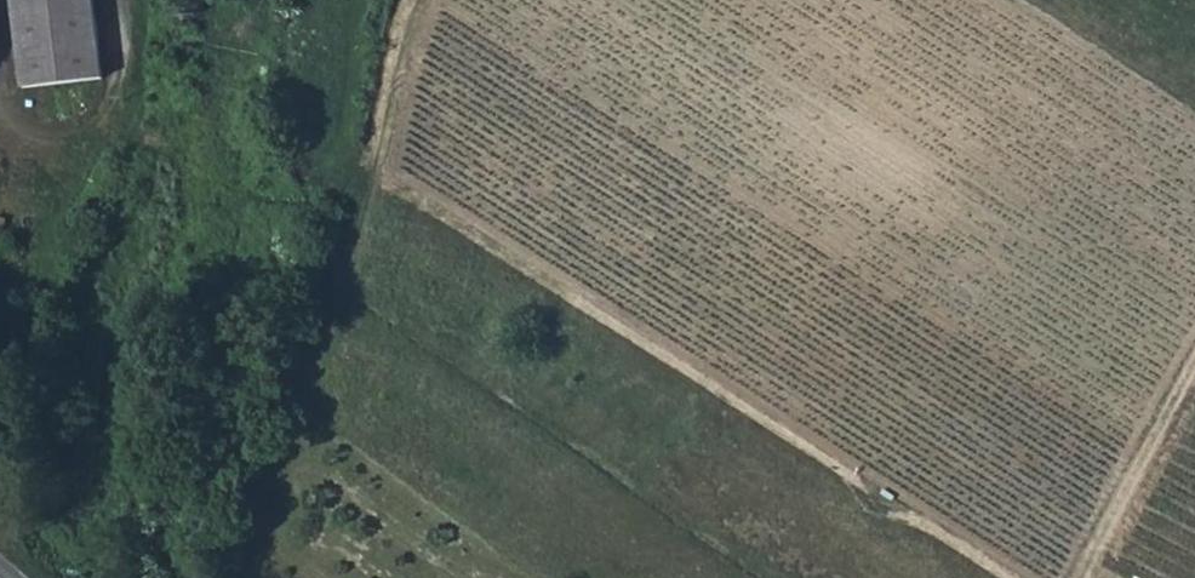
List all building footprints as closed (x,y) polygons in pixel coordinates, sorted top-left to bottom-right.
[(22,80),(101,74),(93,0),(14,0),(22,80)]
